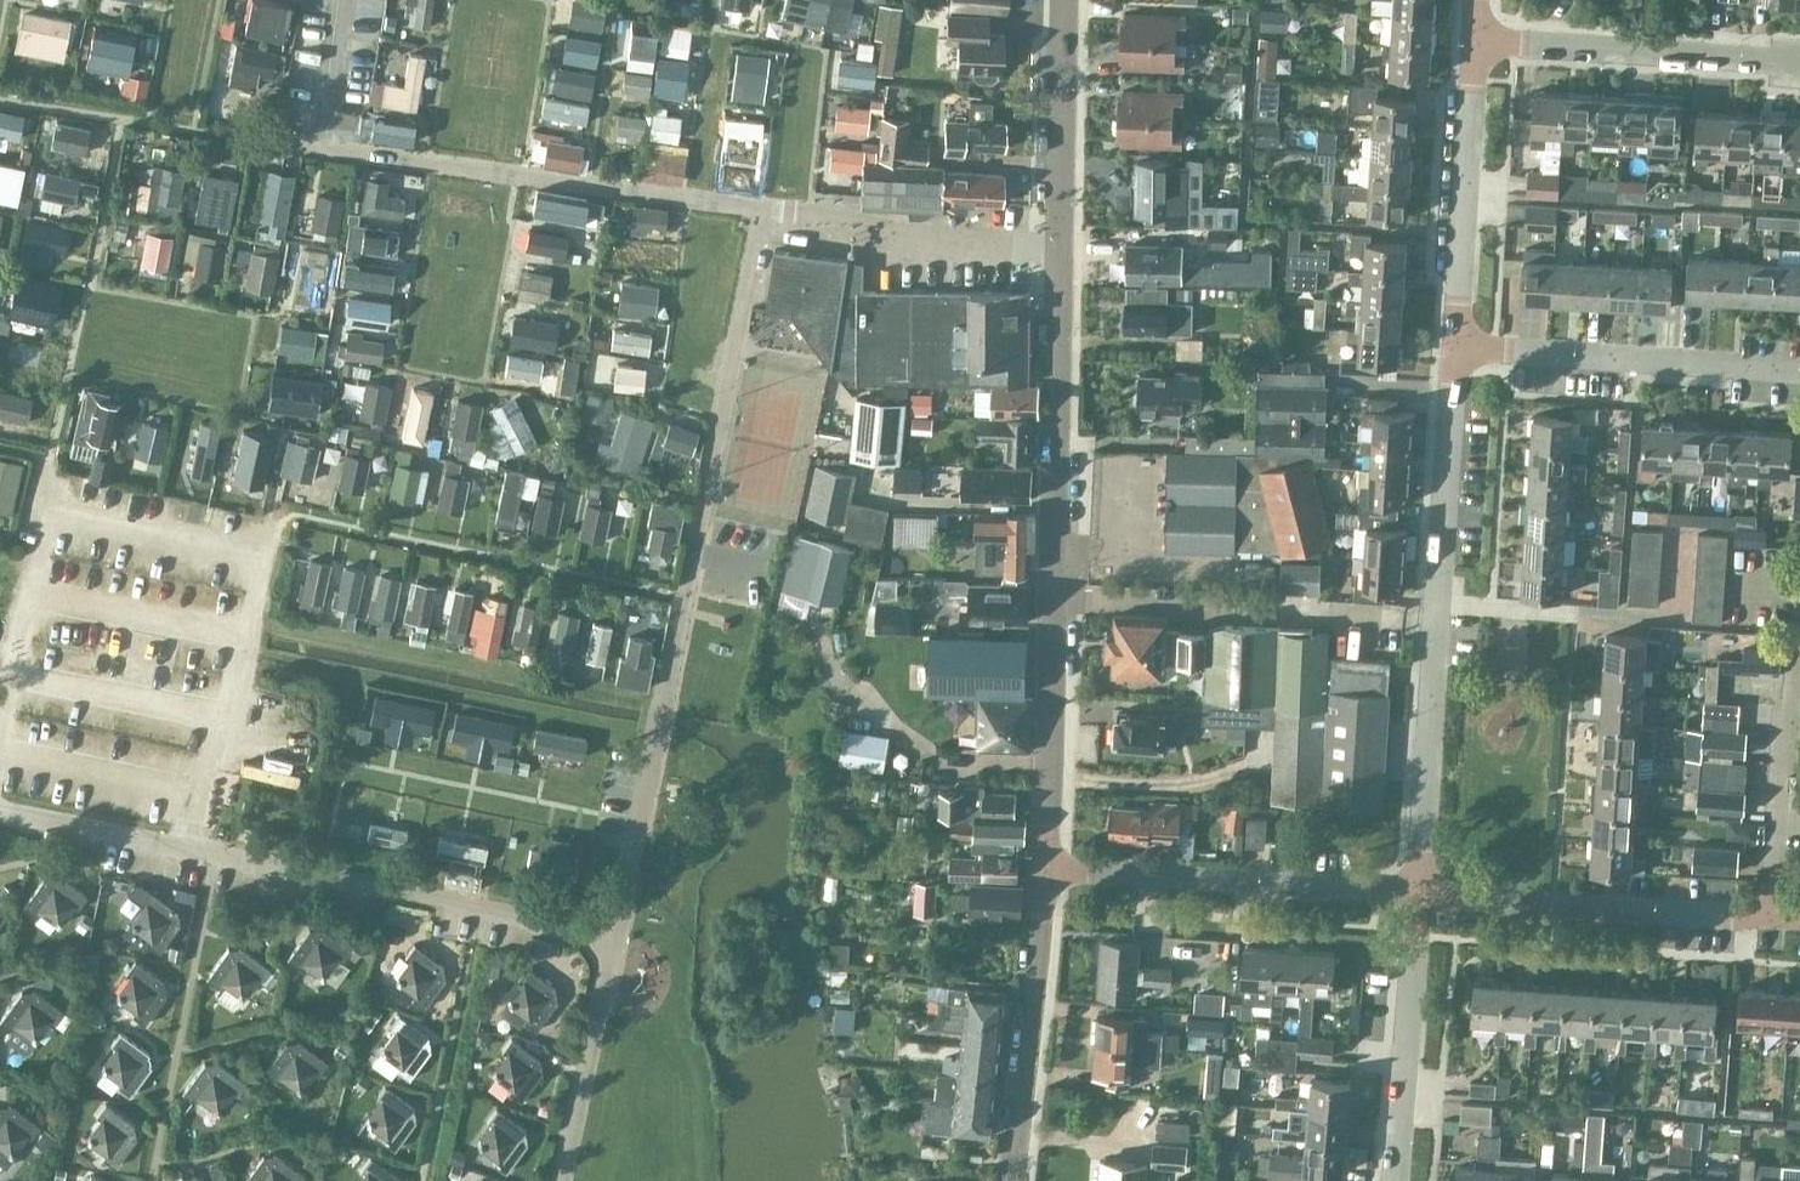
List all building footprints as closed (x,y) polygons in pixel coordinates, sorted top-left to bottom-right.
[(243,18),(246,18),(243,33),(282,41),(290,1),(286,0),(247,0),(243,18)] [(428,28),(433,0),(405,0),(405,3),(408,4),(406,16),(415,18),(414,26),(428,28)] [(569,23),(599,28),(604,0),(588,0),(587,1),(581,0),(573,0),(569,23)] [(721,4),(748,8),(749,0),(721,0),(721,4)] [(810,0),(785,0),(781,17),(804,22),(810,0)] [(831,0),(810,0),(804,22),(825,27),(831,0)] [(825,27),(845,31),(852,0),(831,0),(825,27)] [(1004,0),(951,0),(950,6),(1003,11),(1004,0)] [(1433,0),(1393,0),(1392,13),(1432,14),(1433,0)] [(901,5),(881,2),(877,32),(886,33),(889,13),(900,14),(901,5)] [(1248,5),(1235,5),(1234,19),(1248,19),(1248,5)] [(1346,9),(1344,38),(1356,38),(1358,10),(1346,9)] [(72,20),(22,10),(13,51),(63,61),(72,20)] [(1282,12),(1263,10),(1262,26),(1281,27),(1282,12)] [(1001,73),(1003,31),(987,30),(988,14),(946,12),(944,41),(956,42),(954,71),(971,72),(971,75),(977,81),(991,82),(996,76),(996,73),(1001,73)] [(1120,17),(1119,36),(1177,37),(1177,29),(1186,29),(1186,13),(1125,12),(1125,17),(1120,17)] [(1430,43),(1432,14),(1392,13),(1391,41),(1430,43)] [(386,17),(384,32),(393,33),(395,19),(386,17)] [(658,22),(631,19),(625,67),(652,71),(658,22)] [(664,26),(660,52),(686,56),(690,30),(664,26)] [(136,36),(93,27),(88,51),(130,60),(136,36)] [(1278,36),(1261,35),(1259,52),(1277,53),(1278,36)] [(566,36),(563,55),(583,59),(582,64),(595,66),(599,42),(566,36)] [(1177,51),(1177,37),(1119,36),(1119,54),(1125,55),(1125,64),(1185,66),(1185,52),(1177,51)] [(1354,71),(1356,38),(1344,38),(1342,70),(1354,71)] [(1428,73),(1430,43),(1391,41),(1391,42),(1383,42),(1383,55),(1390,56),(1389,70),(1428,73)] [(873,44),(857,42),(855,56),(872,58),(873,44)] [(276,52),(242,45),(236,44),(228,82),(256,88),(259,74),(271,77),(274,64),(283,66),(285,54),(276,52)] [(730,95),(762,100),(768,56),(736,51),(730,95)] [(417,110),(425,64),(426,57),(408,54),(407,61),(403,86),(372,82),(368,104),(417,110)] [(872,86),(875,64),(839,60),(836,82),(872,86)] [(660,61),(655,94),(684,99),(689,65),(660,61)] [(1241,62),(1230,61),(1230,76),(1240,77),(1241,62)] [(561,68),(557,88),(565,89),(564,94),(589,98),(593,74),(561,68)] [(625,72),(622,91),(630,92),(630,98),(648,100),(651,75),(625,72)] [(1247,100),(1248,77),(1228,76),(1228,99),(1247,100)] [(1278,97),(1279,78),(1257,77),(1256,95),(1278,97)] [(1368,109),(1375,109),(1374,124),(1414,127),(1416,98),(1378,95),(1379,83),(1351,81),(1349,108),(1368,110),(1368,109)] [(1117,97),(1116,115),(1174,118),(1174,106),(1182,107),(1183,91),(1124,89),(1123,97),(1117,97)] [(1561,131),(1564,91),(1534,89),(1532,130),(1531,146),(1546,146),(1547,130),(1561,131)] [(1620,135),(1619,151),(1623,151),(1632,152),(1633,135),(1648,136),(1649,136),(1652,96),(1652,90),(1632,89),(1631,95),(1624,95),(1623,95),(1622,95),(1620,135)] [(1591,133),(1593,93),(1564,91),(1561,131),(1560,153),(1573,154),(1574,132),(1591,133)] [(1652,96),(1649,136),(1648,136),(1648,148),(1677,150),(1678,138),(1679,138),(1681,98),(1681,92),(1662,91),(1662,97),(1652,96)] [(1620,135),(1622,95),(1593,93),(1591,133),(1591,143),(1619,144),(1620,135)] [(589,105),(544,98),(541,115),(586,123),(589,105)] [(882,100),(870,99),(869,108),(881,110),(882,100)] [(944,154),(979,155),(979,150),(1002,151),(1002,142),(1006,142),(1009,139),(1009,130),(1006,127),(1003,127),(1003,123),(991,123),(992,101),(969,100),(968,120),(945,119),(944,154)] [(1340,101),(1328,100),(1326,121),(1338,122),(1340,101)] [(835,124),(834,129),(856,131),(866,132),(867,126),(875,127),(877,110),(869,109),(837,105),(835,124)] [(653,106),(649,137),(676,141),(679,117),(664,115),(665,108),(653,106)] [(1242,107),(1233,107),(1233,116),(1241,116),(1242,107)] [(1725,151),(1727,111),(1698,109),(1695,149),(1694,167),(1708,167),(1709,150),(1725,151)] [(1727,111),(1725,151),(1738,152),(1754,153),(1757,113),(1727,111)] [(21,129),(28,130),(30,119),(24,118),(24,117),(0,112),(0,138),(18,142),(21,129)] [(1754,153),(1753,168),(1782,170),(1783,155),(1784,155),(1786,115),(1757,113),(1754,153)] [(626,135),(626,141),(642,143),(645,118),(619,114),(616,133),(626,135)] [(730,114),(721,191),(757,195),(766,118),(730,114)] [(1173,130),(1174,118),(1116,115),(1116,134),(1122,134),(1122,141),(1182,143),(1182,130),(1173,130)] [(1782,175),(1796,176),(1796,169),(1799,169),(1799,116),(1786,115),(1784,155),(1783,155),(1782,170),(1782,175)] [(360,116),(357,135),(369,137),(412,143),(415,124),(360,116)] [(37,133),(48,135),(51,119),(40,117),(37,133)] [(909,120),(883,117),(878,158),(926,163),(928,144),(906,142),(909,120)] [(1278,123),(1258,122),(1257,142),(1278,143),(1278,123)] [(90,130),(54,124),(52,135),(50,147),(84,155),(90,130)] [(1412,156),(1414,127),(1374,124),(1372,154),(1412,156)] [(1313,136),(1312,149),(1336,151),(1337,138),(1338,127),(1313,125),(1313,136)] [(548,141),(543,165),(569,170),(571,158),(578,159),(580,147),(548,141)] [(861,150),(875,152),(876,142),(862,141),(861,150)] [(645,151),(642,175),(669,179),(672,155),(656,152),(657,145),(648,144),(647,151),(645,151)] [(870,165),(871,160),(874,161),(875,152),(861,150),(832,147),(829,168),(860,171),(861,164),(870,165)] [(1336,161),(1336,151),(1312,149),(1311,159),(1323,160),(1336,161)] [(1410,186),(1412,156),(1372,154),(1369,183),(1410,186)] [(1136,159),(1134,212),(1149,213),(1148,226),(1167,226),(1191,227),(1237,228),(1237,202),(1202,201),(1203,156),(1189,156),(1189,165),(1170,165),(1171,160),(1136,159)] [(870,165),(861,164),(860,171),(862,171),(859,203),(908,206),(910,216),(921,217),(922,206),(941,207),(942,201),(1001,203),(1001,177),(942,175),(942,168),(874,163),(874,161),(871,160),(870,165)] [(13,166),(0,163),(0,189),(7,191),(10,178),(17,179),(20,169),(13,168),(13,166)] [(152,200),(150,207),(176,212),(177,206),(178,206),(185,171),(161,166),(159,180),(155,180),(152,200)] [(264,185),(257,219),(272,222),(271,230),(282,232),(283,224),(284,225),(291,190),(294,173),(267,168),(264,185)] [(1527,195),(1557,197),(1558,184),(1559,185),(1560,172),(1528,170),(1527,195)] [(37,172),(35,184),(42,185),(39,197),(42,198),(40,207),(59,211),(61,202),(74,205),(77,192),(94,196),(97,184),(44,173),(44,174),(37,172)] [(129,174),(122,202),(139,206),(146,178),(129,174)] [(203,174),(196,217),(229,223),(237,180),(211,175),(203,174)] [(400,218),(403,198),(385,195),(387,183),(367,179),(362,212),(400,218)] [(1335,181),(1335,180),(1322,179),(1322,180),(1306,179),(1305,193),(1312,193),(1310,220),(1320,221),(1321,211),(1321,210),(1322,194),(1333,195),(1368,197),(1367,212),(1367,223),(1390,225),(1391,214),(1408,215),(1410,186),(1369,183),(1335,181)] [(1660,179),(1645,190),(1646,202),(1675,204),(1675,199),(1683,199),(1684,181),(1660,179)] [(1683,199),(1722,202),(1722,190),(1703,189),(1698,183),(1684,181),(1684,188),(1683,199)] [(1588,186),(1559,185),(1558,184),(1557,197),(1587,198),(1588,186)] [(1617,200),(1617,188),(1588,186),(1587,198),(1617,200)] [(1646,202),(1645,190),(1617,188),(1617,200),(1646,202)] [(1751,204),(1752,192),(1722,190),(1722,202),(1751,204)] [(536,191),(532,213),(575,220),(577,211),(584,212),(586,200),(536,191)] [(1781,205),(1781,194),(1752,192),(1751,204),(1781,205)] [(310,229),(325,232),(323,239),(334,241),(335,234),(336,234),(343,199),(316,194),(310,229)] [(1790,206),(1799,207),(1799,195),(1790,194),(1790,206)] [(1556,232),(1557,217),(1556,217),(1556,205),(1526,203),(1524,230),(1556,232)] [(1579,207),(1556,205),(1556,217),(1557,217),(1578,218),(1579,207)] [(645,229),(663,232),(666,210),(634,206),(630,232),(645,234),(645,229)] [(1615,220),(1616,209),(1594,208),(1593,219),(1615,220)] [(1637,210),(1616,209),(1615,220),(1636,222),(1637,210)] [(1721,223),(1721,210),(1699,209),(1698,221),(1721,223)] [(1321,211),(1320,221),(1332,221),(1332,210),(1321,210),(1321,211)] [(1744,212),(1721,210),(1721,223),(1743,224),(1744,212)] [(1676,213),(1653,212),(1652,223),(1675,225),(1676,213)] [(1780,226),(1781,215),(1758,213),(1757,224),(1780,226)] [(7,231),(9,218),(2,217),(2,215),(0,215),(0,229),(7,231)] [(1781,215),(1780,226),(1799,227),(1799,216),(1781,215)] [(68,230),(33,224),(26,222),(24,234),(30,236),(28,247),(63,255),(68,230)] [(359,249),(395,254),(398,235),(383,232),(384,226),(363,223),(362,230),(352,229),(349,246),(360,248),(359,249)] [(174,230),(147,225),(140,268),(166,273),(174,230)] [(1266,241),(1280,242),(1281,226),(1266,226),(1266,241)] [(529,231),(526,250),(552,255),(551,258),(563,261),(563,260),(572,262),(574,254),(568,253),(570,238),(529,231)] [(1365,255),(1364,269),(1404,271),(1406,242),(1371,239),(1372,233),(1351,231),(1350,254),(1365,255)] [(635,265),(669,267),(670,239),(636,238),(635,265)] [(214,239),(213,245),(199,242),(193,277),(218,282),(225,248),(223,247),(224,241),(214,239)] [(251,251),(245,287),(272,291),(278,256),(277,256),(279,243),(268,241),(267,247),(254,244),(253,252),(251,251)] [(1123,247),(1123,261),(1127,261),(1126,280),(1181,280),(1271,282),(1272,248),(1254,247),(1254,257),(1214,257),(1214,262),(1183,261),(1183,244),(1127,243),(1127,247),(1123,247)] [(1775,299),(1778,260),(1779,244),(1765,243),(1764,259),(1748,258),(1745,297),(1775,299)] [(1288,248),(1287,267),(1317,269),(1328,269),(1329,247),(1318,246),(1317,250),(1299,248),(1288,248)] [(1521,294),(1551,296),(1553,258),(1554,250),(1524,248),(1524,256),(1521,294)] [(775,249),(766,309),(790,313),(837,375),(857,375),(864,291),(864,263),(775,249)] [(345,250),(341,283),(391,290),(394,268),(358,263),(360,252),(345,250)] [(306,252),(304,262),(297,296),(323,301),(330,267),(331,256),(319,253),(319,255),(306,252)] [(1716,295),(1719,256),(1689,254),(1686,292),(1716,295)] [(1745,297),(1748,258),(1719,256),(1716,295),(1745,297)] [(1583,260),(1554,258),(1553,258),(1551,296),(1581,298),(1583,260)] [(1610,300),(1612,262),(1583,260),(1581,298),(1610,300)] [(1778,260),(1775,299),(1799,301),(1799,262),(1778,260)] [(1639,302),(1642,264),(1612,262),(1610,300),(1639,302)] [(1672,265),(1642,264),(1639,302),(1669,303),(1672,265)] [(1316,289),(1317,269),(1287,267),(1286,287),(1316,289)] [(1402,301),(1404,271),(1364,269),(1364,270),(1349,269),(1348,283),(1363,284),(1362,298),(1402,301)] [(521,275),(517,296),(546,301),(551,275),(530,271),(529,276),(521,275)] [(62,289),(17,279),(9,314),(54,324),(62,289)] [(1122,313),(1121,326),(1125,326),(1125,328),(1192,330),(1192,302),(1192,300),(1177,300),(1166,300),(1166,284),(1152,284),(1152,285),(1126,285),(1125,313),(1122,313)] [(620,311),(652,315),(654,296),(645,295),(646,288),(623,285),(620,311)] [(1177,287),(1177,300),(1192,300),(1192,287),(1177,287)] [(864,291),(857,375),(857,381),(884,382),(884,395),(907,395),(907,382),(1027,383),(1027,293),(864,291)] [(347,298),(344,317),(349,318),(349,323),(378,327),(379,322),(388,323),(390,304),(347,298)] [(1400,331),(1402,301),(1362,298),(1362,299),(1347,298),(1346,312),(1361,313),(1360,328),(1400,331)] [(1303,325),(1324,327),(1326,308),(1314,307),(1304,306),(1303,325)] [(514,317),(510,342),(553,350),(557,324),(514,317)] [(279,325),(277,352),(312,357),(323,359),(325,344),(326,333),(316,331),(279,325)] [(1398,360),(1400,331),(1360,328),(1360,329),(1348,328),(1347,340),(1359,340),(1358,357),(1341,356),(1340,369),(1379,371),(1380,359),(1398,360)] [(651,335),(613,329),(610,347),(648,353),(651,335)] [(337,355),(380,361),(383,342),(362,339),(363,334),(348,332),(346,345),(339,344),(337,355)] [(8,340),(2,338),(0,348),(0,349),(6,350),(3,365),(37,373),(43,347),(8,340)] [(1269,348),(1249,347),(1249,364),(1269,365),(1269,348)] [(543,361),(507,355),(504,373),(540,379),(543,361)] [(616,365),(614,389),(642,392),(644,374),(631,372),(631,367),(616,365)] [(1277,368),(1277,369),(1259,369),(1259,376),(1251,376),(1251,388),(1246,388),(1244,435),(1189,434),(1188,449),(1167,449),(1164,547),(1235,549),(1235,543),(1279,544),(1283,558),(1282,585),(1321,586),(1322,544),(1332,540),(1306,454),(1324,455),(1326,369),(1277,368)] [(1133,392),(1133,401),(1140,406),(1140,407),(1182,408),(1183,406),(1198,407),(1199,393),(1200,371),(1180,371),(1180,375),(1141,373),(1140,387),(1133,392)] [(305,405),(308,378),(273,373),(270,399),(305,405)] [(584,382),(582,416),(594,417),(596,383),(584,382)] [(389,387),(366,383),(360,416),(371,419),(370,426),(382,428),(389,387)] [(983,390),(982,414),(990,414),(990,417),(1030,419),(1038,419),(1039,385),(991,384),(991,390),(983,390)] [(73,440),(70,455),(94,460),(95,454),(97,446),(98,446),(99,441),(109,443),(119,400),(109,398),(110,393),(84,387),(72,440),(73,440)] [(412,388),(402,439),(422,443),(433,392),(412,388)] [(26,425),(32,399),(0,392),(0,419),(26,425)] [(1362,406),(1361,422),(1375,423),(1374,436),(1414,439),(1416,410),(1397,408),(1398,395),(1367,393),(1366,406),(1362,406)] [(930,395),(909,395),(909,413),(930,413),(930,395)] [(856,397),(850,458),(900,463),(906,402),(856,397)] [(491,409),(497,422),(484,428),(499,460),(533,444),(512,399),(491,409)] [(453,433),(450,449),(472,454),(474,445),(481,404),(458,400),(451,433),(453,433)] [(597,442),(591,462),(633,475),(651,420),(619,410),(608,445),(597,442)] [(1534,413),(1532,442),(1572,445),(1572,448),(1588,449),(1589,434),(1573,433),(1574,416),(1534,413)] [(354,435),(356,418),(339,415),(336,432),(354,435)] [(911,432),(931,433),(932,418),(912,416),(911,432)] [(982,435),(1004,435),(1003,460),(1028,462),(1028,455),(1032,453),(1032,446),(1028,444),(1029,434),(1033,432),(1033,426),(1030,423),(1030,419),(990,417),(978,416),(977,431),(981,431),(982,435)] [(1672,461),(1675,422),(1646,420),(1644,457),(1638,457),(1637,479),(1656,479),(1658,460),(1672,461)] [(203,421),(190,472),(208,477),(209,475),(221,425),(203,421)] [(133,457),(146,460),(146,463),(156,466),(157,463),(159,463),(167,429),(141,422),(133,457)] [(1700,480),(1704,424),(1675,422),(1672,461),(1672,478),(1698,479),(1700,480)] [(658,431),(650,454),(659,457),(663,444),(691,453),(698,434),(669,424),(666,434),(658,431)] [(1731,465),(1733,426),(1704,424),(1700,480),(1698,479),(1698,482),(1714,483),(1715,464),(1730,465),(1731,465)] [(1760,467),(1762,428),(1733,426),(1731,465),(1730,465),(1729,483),(1743,484),(1744,466),(1759,467),(1760,467)] [(1791,430),(1762,428),(1760,467),(1759,467),(1758,485),(1771,486),(1773,467),(1789,469),(1791,430)] [(1620,429),(1618,448),(1630,449),(1632,430),(1620,429)] [(242,430),(231,480),(261,487),(273,437),(242,430)] [(288,440),(281,474),(312,480),(319,447),(307,444),(309,437),(297,434),(295,441),(288,440)] [(1412,469),(1414,439),(1374,436),(1374,437),(1362,436),(1361,449),(1373,450),(1372,466),(1412,469)] [(1532,442),(1530,471),(1570,473),(1570,477),(1586,478),(1586,475),(1587,464),(1571,463),(1572,448),(1572,445),(1532,442)] [(346,446),(338,487),(362,492),(369,458),(357,456),(358,448),(346,446)] [(1628,473),(1630,449),(1618,448),(1616,472),(1628,473)] [(104,456),(98,479),(107,481),(112,457),(104,456)] [(11,513),(23,463),(0,457),(0,510),(11,513)] [(398,457),(389,497),(413,502),(420,469),(408,467),(409,459),(398,457)] [(962,494),(1030,499),(1033,468),(965,462),(962,494)] [(922,464),(894,463),(894,492),(921,493),(922,464)] [(842,521),(852,472),(821,466),(811,514),(842,521)] [(1410,500),(1412,469),(1372,466),(1370,496),(1361,495),(1360,510),(1389,512),(1390,499),(1410,500)] [(445,467),(437,507),(461,512),(468,479),(455,477),(457,469),(445,467)] [(540,474),(506,467),(495,522),(514,526),(521,491),(536,494),(540,474)] [(1530,471),(1528,499),(1568,502),(1570,477),(1570,473),(1530,471)] [(540,487),(532,527),(556,532),(563,499),(551,496),(552,489),(540,487)] [(1615,487),(1614,505),(1626,506),(1627,488),(1615,487)] [(588,496),(581,528),(579,537),(603,542),(610,509),(598,506),(600,499),(588,496)] [(1611,513),(1612,497),(1582,496),(1581,512),(1611,513)] [(1526,528),(1526,531),(1566,534),(1574,534),(1575,520),(1567,519),(1568,502),(1528,499),(1526,528)] [(677,541),(679,528),(684,506),(652,500),(647,525),(652,526),(647,547),(670,552),(672,540),(677,541)] [(1624,532),(1626,506),(1614,505),(1612,531),(1624,532)] [(1668,522),(1669,510),(1647,508),(1646,520),(1668,522)] [(1389,524),(1389,512),(1360,510),(1359,524),(1368,524),(1366,553),(1406,556),(1408,526),(1389,524)] [(1697,524),(1698,512),(1669,510),(1668,522),(1697,524)] [(1035,547),(1035,528),(1035,515),(978,512),(976,553),(976,572),(1004,573),(1011,575),(1012,570),(1028,570),(1029,547),(1035,547)] [(1726,526),(1727,514),(1698,512),(1697,524),(1726,526)] [(894,543),(938,545),(939,515),(895,514),(894,543)] [(1756,527),(1756,516),(1727,514),(1726,526),(1735,526),(1756,527)] [(1786,517),(1756,516),(1756,527),(1764,528),(1786,529),(1786,517)] [(1735,534),(1734,542),(1755,543),(1756,527),(1735,526),(1735,534)] [(1635,527),(1634,541),(1663,543),(1663,529),(1635,527)] [(1756,527),(1755,543),(1763,543),(1764,528),(1756,527)] [(1564,563),(1566,534),(1526,531),(1524,560),(1564,563)] [(1701,531),(1700,546),(1727,548),(1728,533),(1701,531)] [(837,605),(851,549),(796,535),(782,591),(837,605)] [(1662,558),(1663,543),(1634,541),(1633,556),(1662,558)] [(1611,546),(1609,566),(1621,567),(1623,547),(1611,546)] [(1726,562),(1727,548),(1700,546),(1699,560),(1726,562)] [(1355,583),(1354,595),(1384,597),(1385,585),(1404,586),(1406,556),(1366,553),(1364,572),(1356,571),(1355,583)] [(1661,572),(1662,558),(1633,556),(1632,570),(1661,572)] [(1575,557),(1574,578),(1593,579),(1594,558),(1575,557)] [(301,583),(298,597),(311,600),(310,607),(307,617),(318,620),(320,609),(321,602),(322,602),(330,564),(311,560),(306,584),(301,583)] [(1562,592),(1564,563),(1524,560),(1522,590),(1562,592)] [(1725,576),(1726,562),(1699,560),(1698,575),(1725,576)] [(1620,591),(1621,567),(1609,566),(1607,594),(1597,593),(1596,603),(1617,605),(1618,591),(1620,591)] [(334,590),(331,604),(345,607),(343,614),(341,625),(351,627),(353,616),(355,609),(356,609),(364,571),(344,567),(339,591),(334,590)] [(1660,586),(1661,572),(1632,570),(1631,584),(1660,586)] [(371,598),(368,611),(381,614),(380,622),(377,632),(388,634),(390,624),(391,616),(392,616),(400,578),(381,574),(376,599),(371,598)] [(1725,591),(1725,576),(1698,575),(1697,589),(1725,591)] [(950,579),(950,600),(961,600),(961,631),(985,631),(985,620),(1028,621),(1029,585),(971,584),(966,579),(950,579)] [(406,605),(403,619),(417,621),(415,629),(413,628),(410,640),(423,643),(426,631),(427,623),(428,624),(436,586),(416,581),(411,606),(406,605)] [(1659,601),(1660,586),(1631,584),(1630,599),(1659,601)] [(445,597),(442,610),(450,611),(445,637),(462,641),(472,592),(455,589),(453,598),(445,597)] [(1724,605),(1725,591),(1697,589),(1696,604),(1724,605)] [(478,619),(475,633),(489,636),(487,643),(498,645),(499,638),(500,638),(508,600),(488,596),(483,620),(478,619)] [(908,627),(909,599),(875,598),(874,626),(908,627)] [(514,628),(511,642),(525,644),(523,652),(533,654),(535,647),(536,647),(544,609),(524,604),(519,629),(514,628)] [(1723,620),(1724,605),(1696,604),(1695,618),(1723,620)] [(549,635),(546,649),(559,652),(558,659),(568,661),(569,654),(570,654),(578,616),(559,612),(554,636),(549,635)] [(1104,628),(1102,656),(1111,657),(1110,674),(1163,677),(1164,656),(1176,656),(1175,662),(1202,664),(1204,629),(1167,628),(1166,616),(1113,613),(1114,629),(1104,628)] [(1204,629),(1202,664),(1205,664),(1205,678),(1202,720),(1276,725),(1272,798),(1381,804),(1387,694),(1389,659),(1327,656),(1328,631),(1278,629),(1278,626),(1229,623),(1204,629)] [(571,657),(569,668),(601,675),(611,626),(598,624),(590,661),(571,657)] [(1607,633),(1605,662),(1645,665),(1647,636),(1607,633)] [(620,657),(615,682),(647,688),(654,654),(649,653),(651,641),(629,636),(625,658),(620,657)] [(1026,694),(1027,638),(930,636),(929,692),(1026,694)] [(1742,670),(1780,672),(1781,649),(1743,647),(1742,670)] [(1719,663),(1719,669),(1733,670),(1734,657),(1719,656),(1719,663)] [(1643,694),(1645,665),(1605,662),(1604,692),(1643,694)] [(1708,662),(1706,698),(1717,698),(1719,669),(1719,663),(1708,662)] [(1641,723),(1643,694),(1604,692),(1602,721),(1641,723)] [(376,694),(371,723),(387,726),(413,731),(430,735),(436,706),(376,694)] [(1028,752),(1032,698),(978,696),(978,716),(971,718),(971,738),(980,737),(980,749),(1028,752)] [(1706,698),(1704,726),(1736,729),(1738,700),(1733,699),(1717,698),(1706,698)] [(457,711),(452,739),(468,743),(494,748),(511,751),(517,723),(457,711)] [(1175,748),(1176,716),(1115,713),(1114,745),(1175,748)] [(1654,731),(1685,732),(1686,716),(1655,715),(1654,731)] [(1640,739),(1641,723),(1602,721),(1600,750),(1640,753),(1639,754),(1654,755),(1655,740),(1640,739)] [(1747,729),(1736,729),(1704,726),(1703,749),(1745,752),(1747,729)] [(1245,727),(1233,727),(1233,742),(1244,742),(1245,727)] [(359,728),(357,740),(368,742),(370,729),(359,728)] [(537,729),(533,748),(581,757),(585,738),(537,729)] [(882,772),(888,736),(846,729),(840,764),(882,772)] [(1600,750),(1598,780),(1638,782),(1638,783),(1650,784),(1651,774),(1653,774),(1654,755),(1639,754),(1640,753),(1600,750)] [(495,754),(493,767),(509,770),(511,757),(495,754)] [(1684,758),(1683,774),(1701,775),(1700,785),(1723,786),(1726,757),(1713,757),(1702,756),(1702,758),(1684,758)] [(519,761),(517,771),(527,773),(529,763),(519,761)] [(1638,782),(1598,780),(1593,779),(1592,797),(1597,798),(1596,809),(1636,811),(1636,813),(1648,813),(1650,784),(1638,783),(1638,782)] [(1744,810),(1745,788),(1700,785),(1698,815),(1709,816),(1710,807),(1744,810)] [(986,792),(984,789),(984,788),(980,788),(963,787),(963,792),(939,791),(938,816),(951,816),(951,828),(1025,831),(1026,816),(1015,816),(1016,797),(1016,793),(986,792)] [(1196,804),(1179,803),(1150,801),(1149,807),(1111,804),(1109,836),(1176,841),(1178,814),(1195,815),(1196,804)] [(1228,806),(1226,818),(1242,819),(1243,807),(1228,806)] [(1635,828),(1636,813),(1636,811),(1596,809),(1594,838),(1634,841),(1634,840),(1641,840),(1642,828),(1635,828)] [(1263,841),(1265,816),(1246,814),(1244,839),(1263,841)] [(1708,844),(1709,816),(1698,815),(1696,844),(1708,844)] [(1746,822),(1745,839),(1755,840),(1756,822),(1746,822)] [(370,824),(367,838),(404,846),(406,832),(370,824)] [(1025,845),(1025,831),(951,828),(950,837),(972,839),(972,851),(975,852),(975,855),(950,854),(949,877),(965,878),(1017,881),(1019,844),(1025,845)] [(441,834),(437,853),(484,863),(488,845),(456,838),(441,834)] [(1633,856),(1634,841),(1594,838),(1593,867),(1632,870),(1646,870),(1647,857),(1633,856)] [(1739,846),(1708,844),(1696,844),(1695,866),(1737,869),(1739,846)] [(529,849),(526,867),(574,876),(577,858),(539,851),(529,849)] [(135,880),(140,866),(123,859),(117,873),(135,880)] [(452,861),(449,876),(475,882),(478,866),(452,861)] [(77,909),(87,897),(57,875),(54,879),(49,880),(45,877),(23,906),(35,916),(39,911),(58,925),(73,906),(77,909)] [(937,883),(917,882),(915,914),(935,915),(937,883)] [(130,925),(123,935),(143,950),(147,945),(158,954),(180,924),(176,921),(176,916),(179,912),(149,890),(142,884),(136,883),(128,893),(140,902),(145,906),(130,925)] [(1020,915),(1022,888),(976,885),(975,894),(955,892),(953,911),(1020,915)] [(342,962),(347,955),(354,960),(368,941),(355,932),(348,942),(353,946),(351,949),(321,927),(318,932),(313,932),(309,929),(287,959),(299,968),(303,963),(322,977),(337,958),(342,962)] [(114,937),(107,936),(104,949),(117,951),(118,945),(114,937)] [(1173,968),(1135,965),(1137,942),(1104,939),(1099,993),(1132,996),(1134,981),(1143,981),(1143,983),(1172,985),(1173,968)] [(1225,1014),(1224,1035),(1225,1028),(1236,1029),(1237,1017),(1256,1018),(1256,1013),(1270,1014),(1271,1003),(1270,1003),(1274,946),(1244,944),(1242,981),(1243,981),(1242,1002),(1227,1001),(1226,1014),(1225,1014)] [(395,980),(388,990),(408,1004),(411,999),(423,1009),(446,979),(441,976),(441,971),(444,967),(414,945),(405,957),(410,961),(395,980)] [(183,949),(171,946),(168,958),(181,960),(183,949)] [(1301,985),(1304,948),(1274,946),(1270,1003),(1271,1003),(1270,1014),(1270,1019),(1282,1020),(1284,984),(1301,985)] [(260,981),(270,969),(240,947),(237,951),(232,952),(228,949),(206,978),(218,988),(222,983),(241,997),(256,978),(260,981)] [(1334,950),(1304,948),(1301,985),(1302,985),(1299,1035),(1298,1034),(1297,1050),(1302,1051),(1301,1056),(1332,1059),(1334,1038),(1310,1036),(1314,986),(1331,987),(1334,950)] [(144,1025),(166,996),(162,993),(161,988),(164,983),(135,961),(125,973),(130,977),(116,996),(135,1011),(131,1016),(144,1025)] [(507,1002),(499,1013),(518,1028),(523,1022),(535,1031),(557,1002),(553,999),(553,994),(556,990),(526,967),(517,980),(522,983),(507,1002)] [(846,967),(830,967),(830,982),(846,982),(846,967)] [(1504,1020),(1506,981),(1476,979),(1473,1018),(1496,1019),(1494,1042),(1505,1043),(1507,1020),(1504,1020)] [(1535,1022),(1537,984),(1506,981),(1504,1020),(1507,1020),(1526,1021),(1524,1044),(1536,1045),(1538,1022),(1535,1022)] [(1565,1024),(1567,986),(1537,984),(1535,1022),(1538,1022),(1556,1023),(1554,1047),(1566,1047),(1568,1024),(1565,1024)] [(1763,1026),(1766,986),(1741,984),(1739,1024),(1763,1026)] [(1595,1026),(1598,988),(1567,986),(1565,1024),(1568,1024),(1585,1026),(1584,1049),(1596,1050),(1598,1026),(1595,1026)] [(1787,1028),(1790,987),(1766,986),(1763,1026),(1787,1028)] [(1790,987),(1787,1028),(1799,1029),(1799,988),(1790,987)] [(929,999),(927,1013),(929,1013),(937,1014),(1002,1021),(1005,992),(968,989),(954,988),(953,1001),(939,1000),(929,999)] [(1625,1028),(1627,990),(1598,988),(1595,1026),(1598,1026),(1615,1028),(1614,1051),(1626,1052),(1628,1029),(1625,1028)] [(63,1012),(33,990),(30,994),(25,995),(21,992),(0,1020),(0,1022),(12,1031),(15,1026),(35,1040),(49,1021),(54,1024),(63,1012)] [(1655,1031),(1658,992),(1627,990),(1625,1028),(1628,1029),(1646,1030),(1644,1054),(1656,1054),(1658,1031),(1655,1031)] [(1685,1033),(1688,994),(1658,992),(1655,1031),(1658,1031),(1676,1032),(1674,1055),(1687,1056),(1688,1033),(1685,1033)] [(1718,997),(1688,994),(1685,1033),(1688,1033),(1706,1034),(1704,1057),(1717,1058),(1718,1035),(1715,1035),(1718,997)] [(1107,1014),(1132,1016),(1133,1006),(1107,1005),(1107,1014)] [(854,1008),(835,1007),(835,1019),(853,1020),(854,1008)] [(1224,1035),(1225,1014),(1189,1011),(1187,1033),(1224,1035)] [(964,1030),(962,1046),(1000,1050),(1002,1021),(937,1014),(929,1013),(928,1026),(964,1030)] [(1096,1014),(1094,1043),(1158,1047),(1159,1032),(1146,1032),(1147,1017),(1132,1016),(1107,1014),(1096,1014)] [(408,1080),(431,1050),(427,1047),(426,1042),(429,1038),(400,1016),(390,1028),(395,1032),(381,1051),(400,1065),(396,1070),(408,1080)] [(489,1048),(492,1033),(477,1031),(474,1046),(489,1048)] [(129,1096),(151,1067),(147,1064),(146,1059),(149,1055),(120,1033),(111,1045),(116,1049),(101,1068),(120,1082),(117,1087),(129,1096)] [(520,1102),(542,1073),(538,1070),(538,1065),(541,1060),(511,1038),(502,1050),(507,1054),(492,1073),(512,1088),(508,1093),(520,1102)] [(319,1075),(328,1063),(298,1041),(295,1045),(290,1046),(286,1043),(264,1072),(276,1082),(280,1077),(299,1091),(314,1072),(319,1075)] [(1157,1065),(1158,1047),(1094,1043),(1092,1073),(1104,1074),(1104,1086),(1126,1087),(1127,1063),(1157,1065)] [(997,1079),(1000,1050),(962,1046),(961,1061),(946,1059),(944,1074),(997,1079)] [(1298,1053),(1268,1051),(1267,1068),(1296,1070),(1298,1053)] [(1223,1053),(1209,1052),(1208,1064),(1222,1065),(1223,1053)] [(237,1096),(246,1084),(216,1062),(213,1066),(208,1067),(204,1064),(182,1093),(194,1102),(198,1097),(217,1112),(232,1092),(237,1096)] [(1226,1064),(1226,1073),(1239,1074),(1240,1065),(1226,1064)] [(994,1107),(997,1079),(944,1074),(940,1073),(938,1102),(994,1107)] [(1511,1075),(1498,1074),(1497,1096),(1510,1097),(1511,1075)] [(361,1091),(368,1082),(360,1076),(353,1085),(361,1091)] [(1308,1109),(1308,1110),(1347,1113),(1349,1084),(1310,1080),(1309,1094),(1299,1093),(1299,1096),(1277,1094),(1276,1106),(1308,1109)] [(1469,1094),(1495,1096),(1496,1084),(1470,1082),(1469,1094)] [(1223,1083),(1222,1098),(1237,1099),(1238,1085),(1223,1083)] [(394,1150),(416,1121),(412,1118),(411,1113),(414,1109),(385,1087),(376,1099),(381,1102),(366,1122),(385,1136),(382,1141),(394,1150)] [(1670,1091),(1649,1089),(1648,1108),(1669,1110),(1670,1091)] [(1699,1096),(1698,1111),(1714,1112),(1715,1098),(1699,1096)] [(1238,1102),(1220,1100),(1217,1130),(1236,1132),(1238,1102)] [(994,1112),(994,1107),(938,1102),(938,1104),(934,1103),(931,1127),(955,1130),(954,1133),(994,1136),(996,1115),(994,1112)] [(1491,1123),(1492,1105),(1461,1102),(1460,1122),(1490,1124),(1491,1124),(1491,1123)] [(114,1168),(137,1139),(132,1135),(132,1130),(135,1126),(105,1104),(96,1116),(101,1120),(86,1139),(106,1154),(102,1159),(114,1168)] [(5,1168),(14,1156),(12,1154),(25,1135),(30,1139),(39,1127),(10,1105),(7,1109),(2,1110),(0,1108),(0,1164),(5,1168)] [(1757,1107),(1739,1106),(1739,1115),(1756,1116),(1757,1107)] [(1756,1116),(1773,1117),(1774,1108),(1757,1107),(1756,1116)] [(505,1173),(527,1144),(523,1140),(522,1135),(526,1131),(496,1109),(487,1121),(492,1125),(477,1144),(496,1159),(493,1164),(505,1173)] [(1562,1110),(1549,1109),(1548,1125),(1560,1126),(1562,1110)] [(1344,1143),(1347,1113),(1308,1110),(1306,1126),(1274,1124),(1273,1136),(1305,1138),(1305,1140),(1344,1143)] [(1788,1116),(1787,1125),(1799,1126),(1799,1117),(1788,1116)] [(1741,1122),(1730,1122),(1730,1131),(1741,1131),(1741,1122)] [(1502,1123),(1491,1123),(1491,1124),(1490,1124),(1490,1134),(1501,1135),(1502,1123)] [(1683,1136),(1682,1143),(1693,1144),(1695,1144),(1695,1133),(1683,1132),(1683,1136)] [(1490,1134),(1479,1133),(1477,1166),(1457,1165),(1456,1180),(1486,1180),(1490,1134)] [(1490,1134),(1486,1180),(1534,1180),(1536,1159),(1499,1156),(1501,1135),(1490,1134)] [(1344,1143),(1305,1140),(1304,1157),(1271,1154),(1269,1177),(1316,1180),(1326,1180),(1326,1172),(1341,1173),(1344,1143)] [(1584,1174),(1585,1163),(1586,1140),(1585,1140),(1574,1140),(1573,1161),(1570,1161),(1569,1172),(1554,1171),(1553,1180),(1583,1180),(1584,1174)] [(1680,1176),(1682,1143),(1672,1142),(1670,1142),(1668,1162),(1650,1161),(1649,1173),(1633,1172),(1632,1180),(1679,1180),(1680,1176)] [(1682,1143),(1680,1176),(1679,1180),(1725,1180),(1727,1166),(1710,1165),(1708,1179),(1690,1177),(1693,1144),(1682,1143)] [(347,1150),(338,1144),(332,1153),(341,1159),(347,1150)] [(1096,1180),(1145,1180),(1145,1175),(1159,1176),(1160,1166),(1183,1167),(1184,1147),(1153,1145),(1151,1164),(1098,1161),(1096,1180)] [(1240,1148),(1223,1146),(1221,1168),(1238,1169),(1240,1148)] [(462,1153),(449,1149),(445,1161),(458,1165),(462,1153)] [(305,1176),(275,1154),(272,1158),(267,1159),(263,1156),(245,1180),(301,1180),(305,1176)] [(1781,1179),(1754,1177),(1756,1156),(1741,1155),(1739,1180),(1781,1180),(1781,1179)] [(400,1180),(370,1157),(361,1170),(366,1173),(360,1180),(399,1180),(400,1180)] [(449,1175),(458,1178),(461,1167),(452,1165),(449,1175)] [(1782,1166),(1781,1179),(1781,1180),(1799,1180),(1799,1167),(1782,1166)] [(1326,1180),(1341,1180),(1341,1173),(1326,1172),(1326,1180)]
